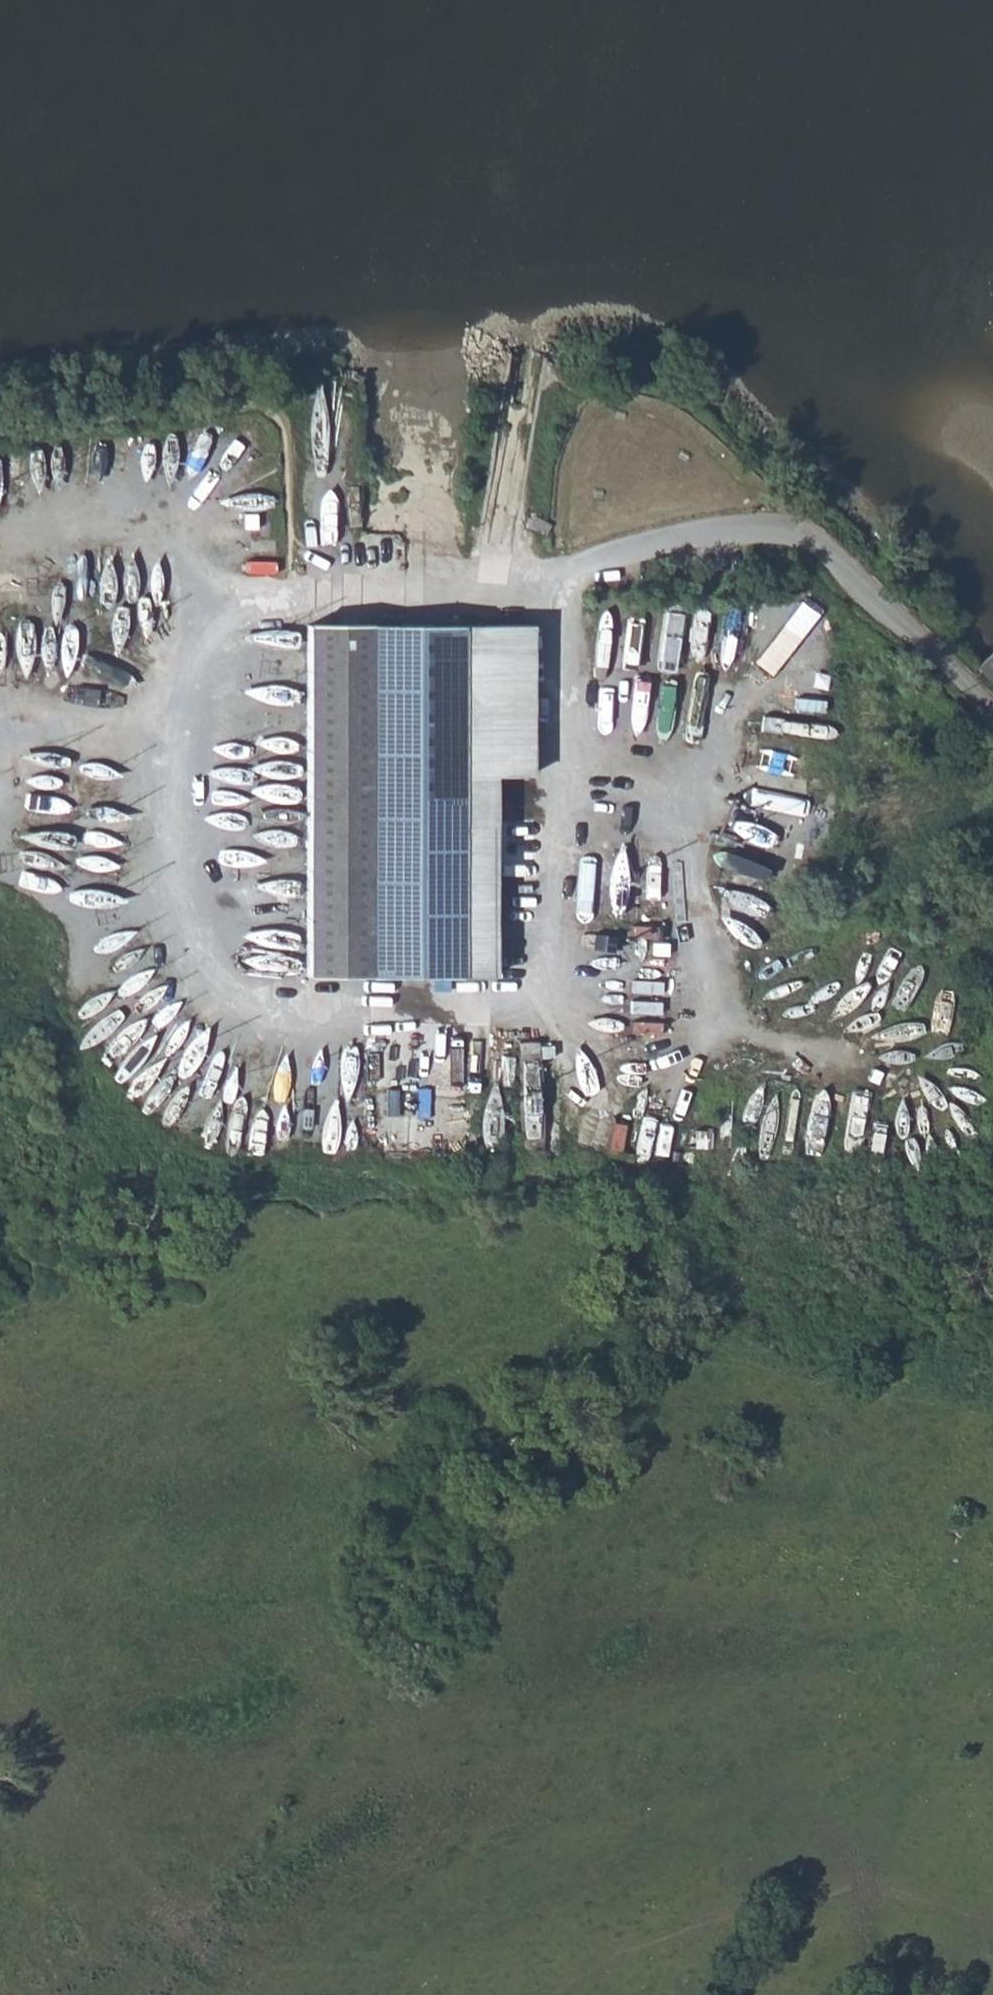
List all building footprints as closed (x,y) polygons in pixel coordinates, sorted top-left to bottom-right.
[(537,618),(307,618),(307,978),(500,978),(500,925),(485,925),(485,900),(464,900),(464,774),(537,774),(537,618)] [(763,681),(763,703),(825,704),(825,682),(763,681)] [(78,985),(82,1008),(140,998),(136,974),(78,985)] [(543,1041),(524,1040),(520,1137),(539,1138),(543,1041)] [(286,1141),(323,1142),(325,1081),(287,1080),(286,1141)]
